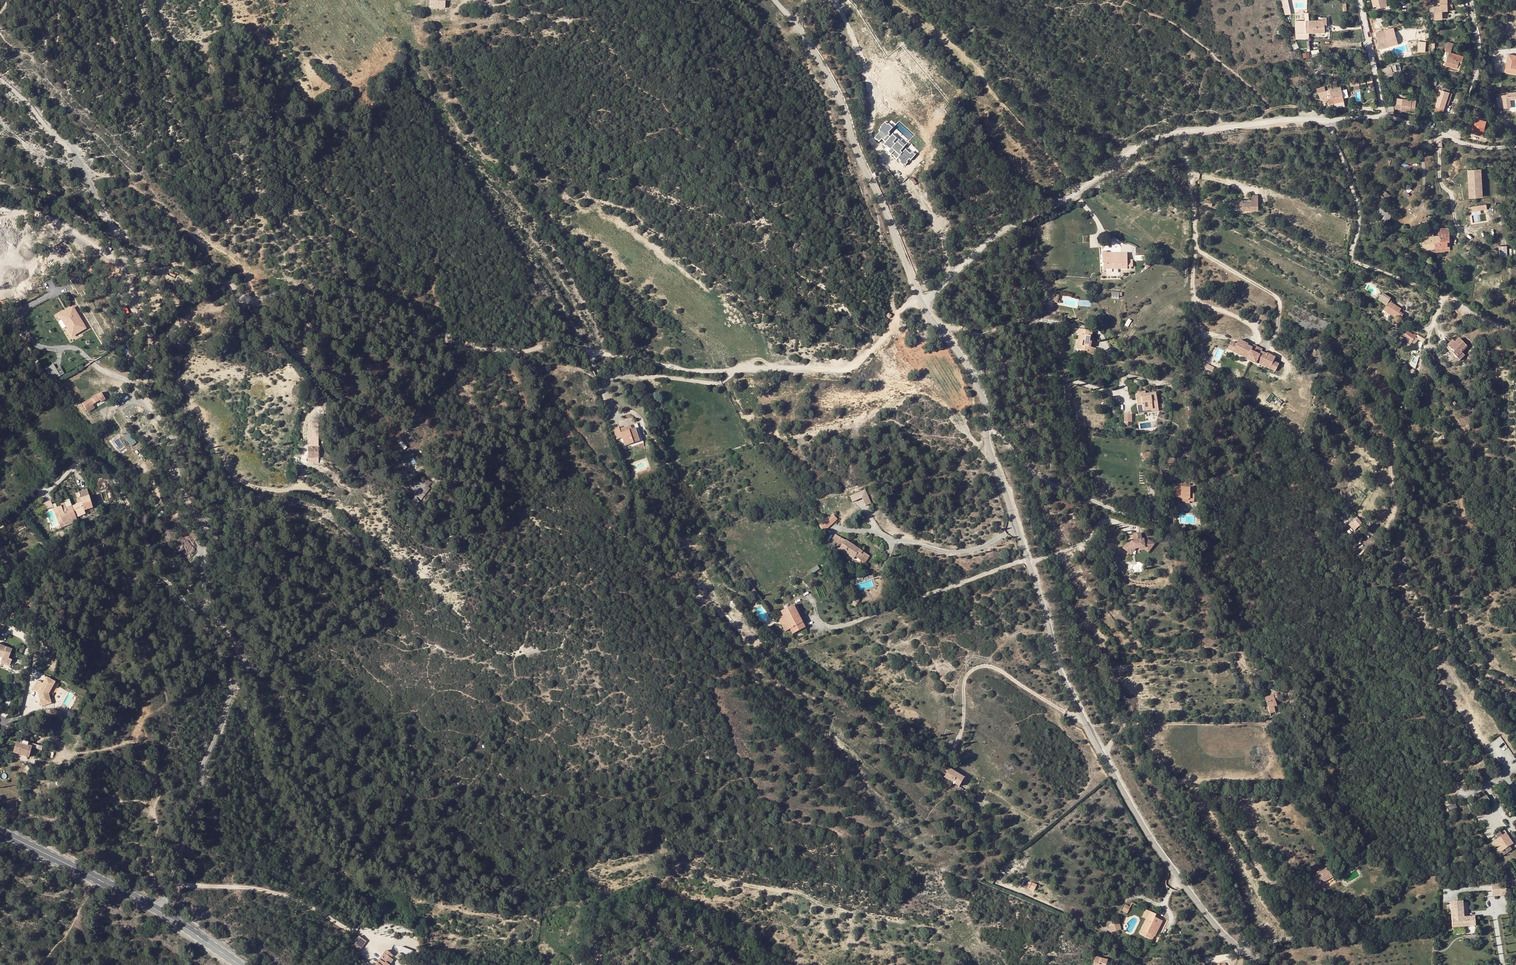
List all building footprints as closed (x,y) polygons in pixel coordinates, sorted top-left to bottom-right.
[(1447,3),(1447,2),(1447,0),(1440,0),(1440,6),(1434,6),(1434,19),(1442,19),(1442,13),(1442,10),(1444,10),(1447,10),(1447,3)] [(1321,21),(1319,21),(1313,21),(1311,21),(1311,17),(1308,17),(1308,21),(1306,21),(1306,33),(1324,33),(1324,26),(1324,23),(1327,23),(1327,17),(1321,17),(1321,21)] [(1384,30),(1375,32),(1380,48),(1389,46),(1388,43),(1391,42),(1388,33),(1385,34),(1384,30)] [(1418,52),(1426,52),(1426,41),(1418,41),(1418,52)] [(1457,67),(1459,61),(1462,61),(1464,56),(1451,52),(1453,43),(1448,42),(1445,51),(1448,52),(1445,65),(1456,68),(1457,67)] [(1505,71),(1512,73),(1512,71),(1515,72),(1515,55),(1508,53),(1505,71)] [(1385,74),(1393,72),(1391,65),(1383,68),(1385,74)] [(1324,86),(1317,88),(1322,102),(1326,101),(1324,91),(1325,91),(1324,86)] [(1443,108),(1445,103),(1449,92),(1450,89),(1442,86),(1436,105),(1443,108)] [(1343,101),(1342,95),(1341,88),(1340,87),(1330,89),(1332,98),(1328,99),(1329,104),(1343,101)] [(1515,99),(1515,92),(1503,93),(1504,108),(1511,108),(1510,99),(1515,99)] [(1401,104),(1396,104),(1396,108),(1415,111),(1416,100),(1402,98),(1401,104)] [(1476,118),(1475,124),(1472,132),(1482,135),(1486,121),(1476,118)] [(911,160),(915,156),(912,153),(910,155),(905,151),(902,154),(900,152),(903,149),(897,143),(894,145),(893,144),(896,139),(892,136),(889,138),(888,137),(889,135),(888,134),(892,129),(888,125),(887,126),(884,124),(880,128),(881,128),(879,131),(880,132),(874,138),(879,142),(881,139),(885,142),(883,145),(886,147),(886,146),(890,150),(892,149),(894,151),(891,154),(897,160),(898,159),(900,161),(899,162),(903,166),(904,165),(905,165),(908,163),(907,162),(910,159),(911,160)] [(1482,189),(1480,167),(1468,168),(1470,190),(1482,189)] [(1243,199),(1235,199),(1235,206),(1241,205),(1241,208),(1259,208),(1258,201),(1251,201),(1243,201),(1243,199)] [(1392,212),(1381,206),(1377,213),(1381,216),(1380,218),(1386,222),(1392,212)] [(1439,227),(1439,236),(1433,236),(1435,247),(1447,246),(1447,241),(1449,241),(1449,227),(1439,227)] [(1422,241),(1417,242),(1419,251),(1424,251),(1424,253),(1434,253),(1433,236),(1430,236),(1429,233),(1426,232),(1420,233),(1422,241)] [(1507,255),(1506,245),(1498,245),(1499,255),(1507,255)] [(1103,269),(1127,269),(1127,264),(1127,253),(1120,253),(1120,255),(1106,255),(1106,253),(1106,252),(1105,251),(1104,251),(1103,251),(1102,251),(1102,252),(1101,253),(1101,254),(1102,255),(1103,269)] [(1390,299),(1381,293),(1377,300),(1385,305),(1383,310),(1390,315),(1395,317),(1392,322),(1397,325),(1403,315),(1398,312),(1400,309),(1388,301),(1390,299)] [(73,316),(76,321),(84,317),(81,312),(79,313),(73,316)] [(1082,345),(1081,350),(1087,351),(1086,353),(1095,355),(1096,348),(1091,347),(1091,342),(1090,342),(1090,337),(1092,336),(1092,332),(1078,329),(1077,334),(1078,334),(1076,345),(1082,345)] [(1410,343),(1416,335),(1413,333),(1412,334),(1407,332),(1403,338),(1410,343)] [(1450,352),(1459,361),(1464,355),(1460,352),(1466,346),(1458,338),(1454,342),(1451,339),(1446,345),(1451,350),(1450,352)] [(1276,373),(1279,365),(1273,363),(1276,358),(1267,354),(1267,355),(1261,352),(1263,349),(1254,345),(1253,349),(1248,346),(1248,345),(1239,340),(1237,345),(1231,343),(1228,350),(1233,353),(1235,349),(1245,354),(1244,357),(1248,359),(1248,358),(1257,362),(1256,363),(1262,365),(1263,363),(1271,367),(1270,370),(1276,373)] [(54,380),(61,376),(54,363),(47,368),(54,380)] [(1135,395),(1137,411),(1152,409),(1152,411),(1158,411),(1155,395),(1141,397),(1140,394),(1135,395)] [(96,402),(93,398),(84,403),(87,408),(96,402)] [(318,445),(317,422),(309,423),(310,445),(318,445)] [(631,429),(620,432),(619,428),(619,427),(613,428),(616,439),(621,437),(624,446),(639,441),(635,427),(631,429)] [(130,432),(125,435),(132,446),(137,443),(130,432)] [(424,475),(431,467),(426,461),(418,469),(424,475)] [(412,484),(409,481),(406,485),(412,491),(411,492),(421,499),(430,488),(428,486),(430,483),(426,480),(422,485),(416,479),(414,481),(413,480),(412,482),(413,482),(412,484)] [(69,500),(63,503),(68,510),(76,506),(82,503),(85,502),(76,485),(68,490),(71,495),(73,499),(69,500)] [(1190,499),(1190,502),(1193,502),(1194,500),(1194,495),(1193,495),(1193,491),(1190,491),(1190,487),(1180,487),(1180,486),(1175,486),(1175,497),(1180,497),(1180,498),(1185,498),(1190,499)] [(865,505),(871,503),(865,489),(850,496),(852,501),(862,497),(865,505)] [(420,502),(416,497),(411,501),(415,505),(420,502)] [(44,507),(42,502),(35,506),(38,511),(44,507)] [(57,521),(65,517),(62,513),(57,507),(53,502),(51,503),(52,505),(49,507),(57,521)] [(63,503),(57,507),(62,513),(68,510),(63,503)] [(68,510),(62,513),(65,517),(73,512),(78,510),(76,506),(68,510)] [(57,521),(49,507),(45,509),(55,526),(68,520),(65,517),(57,521)] [(65,517),(68,520),(72,518),(71,516),(74,514),(73,512),(65,517)] [(829,518),(828,516),(819,524),(821,527),(819,529),(823,532),(837,518),(833,514),(829,518)] [(1362,523),(1356,517),(1349,524),(1355,530),(1362,523)] [(855,557),(861,561),(866,553),(835,534),(830,542),(853,559),(855,557)] [(1133,539),(1133,540),(1130,540),(1129,539),(1125,544),(1130,549),(1134,549),(1139,548),(1144,548),(1148,552),(1154,546),(1147,540),(1142,540),(1141,534),(1133,534),(1133,539)] [(1130,549),(1125,544),(1122,547),(1130,554),(1134,549),(1130,549)] [(36,562),(43,554),(40,550),(32,559),(36,562)] [(865,563),(870,555),(866,553),(861,561),(865,563)] [(1122,572),(1120,563),(1114,564),(1115,573),(1122,572)] [(754,588),(748,592),(753,598),(759,595),(754,588)] [(792,633),(805,626),(793,604),(781,611),(783,616),(778,618),(785,631),(790,628),(792,633)] [(0,655),(0,658),(8,662),(10,657),(7,656),(11,646),(0,642),(0,654),(0,655)] [(44,682),(38,679),(32,690),(44,696),(41,701),(48,704),(59,682),(48,676),(44,682)] [(1275,712),(1276,713),(1280,712),(1278,706),(1277,706),(1273,695),(1265,697),(1270,713),(1275,712)] [(57,714),(64,717),(67,712),(60,708),(57,714)] [(20,740),(20,744),(11,743),(10,752),(30,756),(32,746),(27,745),(28,741),(20,740)] [(962,782),(964,777),(949,768),(952,764),(953,762),(945,757),(941,764),(943,764),(940,769),(947,773),(944,777),(959,786),(962,782)] [(1486,837),(1485,838),(1487,841),(1488,840),(1492,845),(1503,837),(1497,828),(1485,835),(1486,837)] [(1492,845),(1490,846),(1493,849),(1505,841),(1503,837),(1492,845)] [(1318,885),(1333,877),(1327,867),(1313,875),(1315,878),(1308,882),(1314,892),(1320,888),(1318,885)] [(1028,888),(1034,890),(1036,883),(1030,882),(1028,888)] [(1492,896),(1506,894),(1504,884),(1490,886),(1492,896)] [(1130,906),(1125,904),(1122,911),(1127,913),(1130,906)] [(1454,905),(1450,906),(1452,928),(1464,927),(1476,926),(1476,922),(1474,922),(1474,916),(1463,917),(1462,905),(1459,905),(1454,905)] [(1156,914),(1145,909),(1142,916),(1145,918),(1140,929),(1153,936),(1155,936),(1162,921),(1155,917),(1156,914)] [(1119,923),(1108,925),(1110,931),(1121,929),(1119,923)] [(1152,939),(1153,936),(1140,929),(1138,933),(1152,939)] [(361,935),(353,946),(360,952),(368,941),(361,935)] [(410,960),(413,950),(402,946),(398,956),(410,960)] [(398,956),(387,949),(377,964),(392,964),(398,956)] [(1104,958),(1093,956),(1091,964),(1103,964),(1104,958)]
